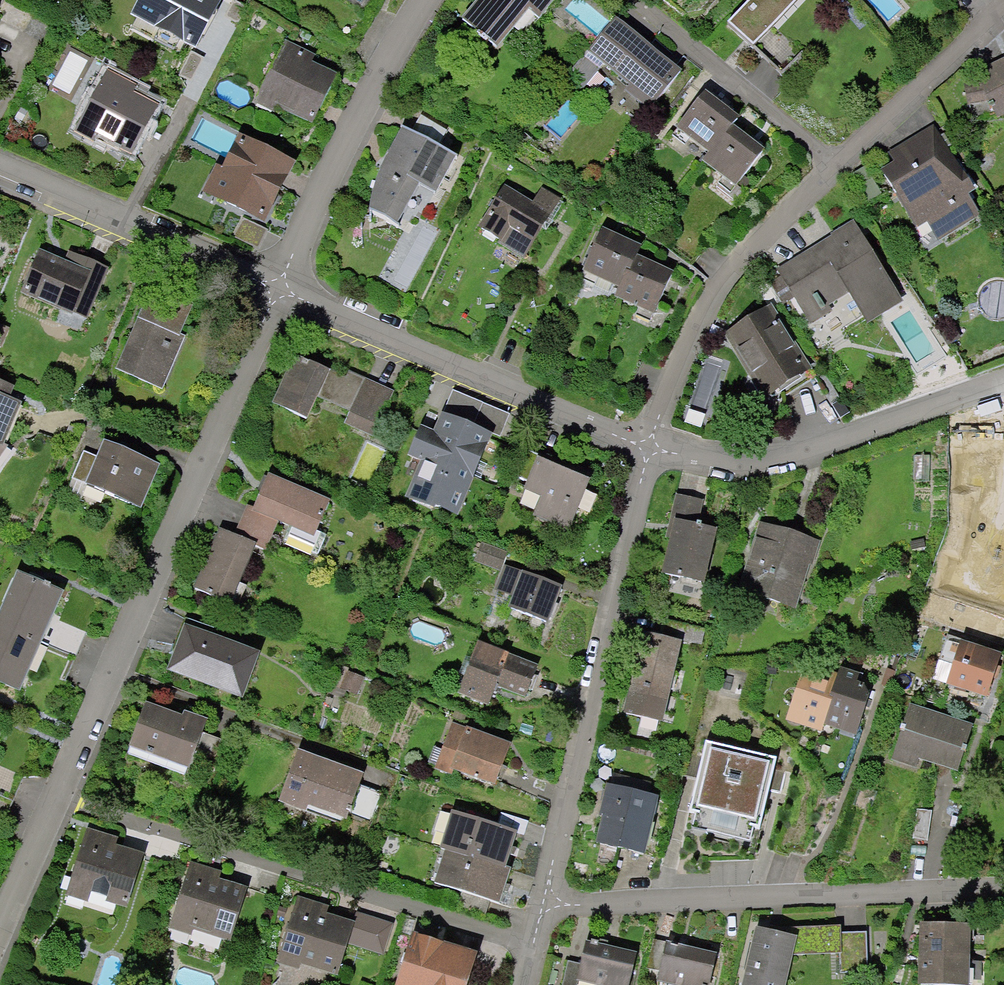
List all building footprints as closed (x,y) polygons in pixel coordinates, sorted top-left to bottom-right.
[(158,30),(192,49),(217,1),(215,0),(151,0),(137,27),(155,36),(158,30)] [(468,20),(503,50),(535,11),(547,21),(564,0),(484,0),(468,20)] [(809,56),(780,29),(807,0),(754,0),(731,25),(789,78),(809,56)] [(656,111),(663,103),(688,72),(620,18),(595,49),(637,82),(630,90),(656,111)] [(279,113),(282,107),(317,125),(341,78),(316,65),(321,56),(293,42),(261,103),(279,113)] [(981,73),(1001,121),(1003,120),(1003,64),(981,73)] [(98,142),(100,136),(135,155),(160,107),(135,94),(140,86),(112,72),(80,133),(98,142)] [(744,118),(711,92),(683,128),(715,154),(738,126),(744,118)] [(937,124),(888,153),(896,166),(882,175),(919,236),(931,229),(941,246),(985,220),(972,199),(980,194),(937,124)] [(710,160),(747,189),(774,155),(738,126),(715,154),(710,160)] [(462,158),(407,128),(382,177),(377,195),(376,212),(412,233),(430,200),(439,204),(462,158)] [(271,225),(300,164),(245,138),(229,171),(221,168),(208,195),(271,225)] [(526,256),(553,214),(562,199),(547,190),(538,204),(509,186),(482,228),(526,256)] [(854,222),(775,271),(810,326),(853,299),(871,329),(907,306),(854,222)] [(642,251),(604,233),(586,269),(624,288),(639,257),(642,251)] [(112,272),(73,256),(70,264),(41,252),(22,298),(90,325),(112,272)] [(620,295),(660,315),(679,276),(639,257),(624,288),(620,295)] [(197,314),(151,296),(118,377),(164,395),(197,314)] [(776,307),(726,337),(768,407),(818,378),(776,307)] [(376,440),(397,389),(348,368),(344,377),(294,356),(275,401),(308,415),(317,394),(351,409),(344,426),(376,440)] [(0,380),(0,451),(1,449),(12,453),(33,405),(19,399),(23,390),(0,380)] [(470,499),(491,439),(433,418),(427,436),(410,430),(404,448),(421,454),(403,505),(427,513),(436,487),(470,499)] [(976,442),(986,473),(969,479),(984,523),(1003,516),(1003,432),(976,442)] [(84,455),(72,484),(143,513),(162,468),(108,446),(101,462),(84,455)] [(597,477),(543,455),(526,497),(545,505),(539,521),(573,535),(597,477)] [(932,459),(915,459),(915,485),(932,485),(932,459)] [(249,507),(236,540),(264,552),(270,554),(281,527),(296,533),(290,550),(317,561),(338,508),(272,481),(260,511),(249,507)] [(669,579),(711,589),(723,535),(701,530),(707,505),(678,498),(673,522),(682,524),(669,579)] [(820,540),(759,521),(738,591),(795,609),(810,564),(812,564),(820,540)] [(236,540),(223,534),(195,596),(236,614),(264,552),(236,540)] [(554,628),(568,591),(506,569),(496,595),(516,602),(512,613),(554,628)] [(47,648),(68,598),(20,579),(0,628),(0,629),(47,648)] [(667,623),(663,641),(686,646),(705,650),(709,632),(667,623)] [(27,699),(47,648),(0,629),(0,688),(27,699)] [(267,658),(188,629),(171,675),(249,705),(267,658)] [(669,727),(686,646),(663,641),(643,637),(625,718),(669,727)] [(950,638),(934,682),(996,704),(1003,681),(1003,657),(950,638)] [(530,705),(543,670),(480,647),(460,700),(496,712),(502,695),(530,705)] [(830,733),(845,673),(829,669),(825,683),(805,678),(794,724),(830,733)] [(367,682),(341,673),(334,694),(360,703),(367,682)] [(830,733),(863,741),(876,695),(862,692),(866,678),(845,673),(830,733)] [(981,729),(915,709),(901,755),(967,775),(981,729)] [(150,712),(132,760),(191,781),(210,729),(188,721),(187,725),(150,712)] [(439,769),(500,790),(515,749),(453,728),(439,769)] [(787,762),(712,745),(695,824),(770,841),(787,762)] [(370,783),(301,760),(286,806),(355,829),(370,783)] [(665,802),(612,792),(601,848),(653,859),(665,802)] [(929,813),(909,812),(907,851),(926,852),(929,813)] [(510,871),(519,836),(447,817),(438,852),(443,854),(510,871)] [(149,857),(84,841),(69,902),(133,918),(149,857)] [(506,907),(515,872),(510,871),(443,854),(434,888),(506,907)] [(254,887),(190,871),(174,931),(239,947),(254,887)] [(361,919),(297,903),(282,963),(346,979),(354,949),(361,919)] [(394,927),(361,919),(354,949),(386,957),(394,927)] [(928,927),(928,957),(973,957),(973,927),(928,927)] [(871,976),(870,936),(842,936),(842,929),(791,930),(791,936),(761,928),(747,984),(792,984),(798,959),(842,958),(842,976),(871,976)] [(405,984),(472,984),(479,964),(419,944),(405,984)] [(675,944),(665,984),(668,984),(716,984),(724,955),(675,944)] [(594,947),(587,973),(584,984),(635,984),(642,958),(594,947)] [(928,984),(973,984),(973,957),(928,957),(928,984)] [(587,973),(570,969),(566,984),(584,984),(587,973)]
